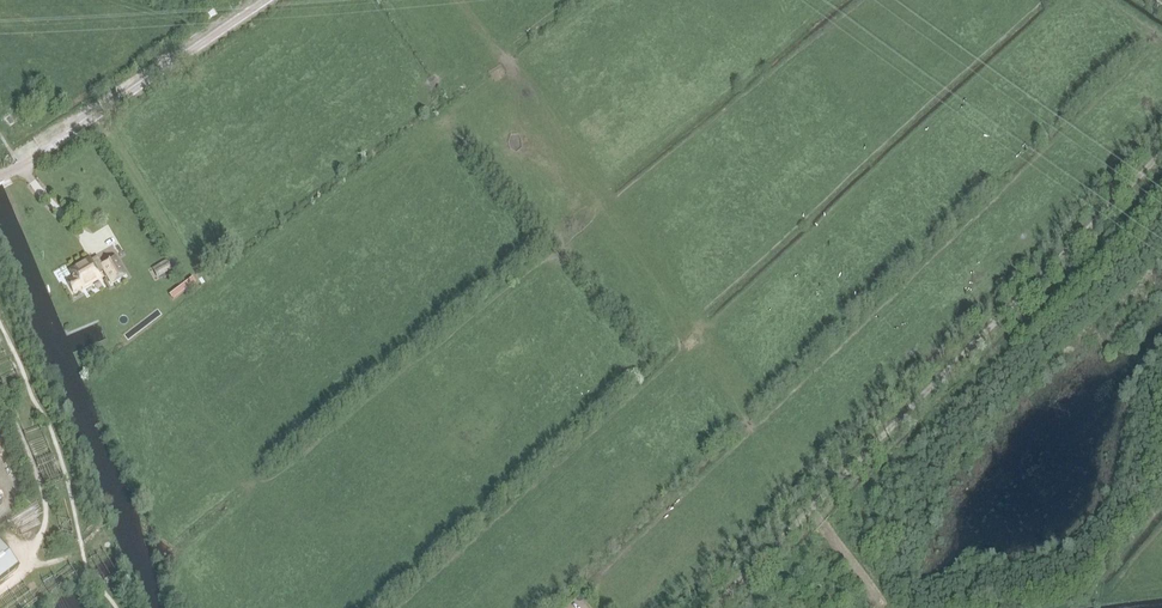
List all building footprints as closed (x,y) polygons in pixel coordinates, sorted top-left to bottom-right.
[(89,259),(69,271),(74,280),(67,284),(73,293),(81,288),(82,290),(101,279),(98,274),(103,271),(111,284),(126,276),(115,257),(101,265),(99,262),(93,265),(89,259)] [(151,269),(157,279),(171,270),(165,260),(151,269)] [(18,565),(1,543),(0,543),(0,579),(18,565)]
